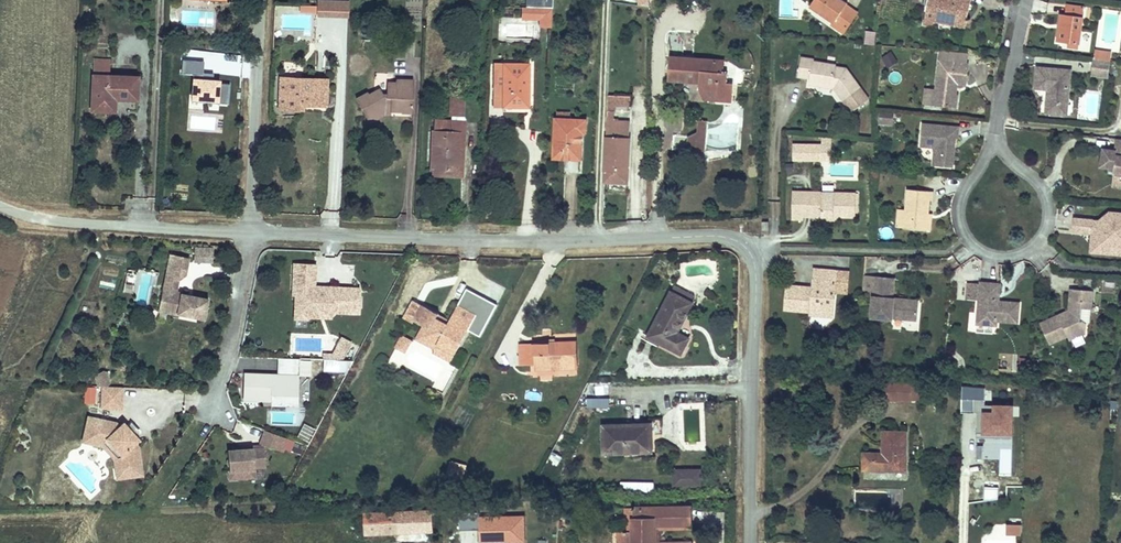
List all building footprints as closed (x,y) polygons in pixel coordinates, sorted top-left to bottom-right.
[(846,5),(848,3),(843,0),(814,0),(809,7),(833,23),(832,25),(844,32),(857,13),(846,5)] [(971,0),(929,0),(924,25),(935,27),(936,22),(956,26),(957,18),(959,17),(968,19),(971,0)] [(1079,44),(1084,7),(1066,5),(1065,14),(1061,14),(1060,25),(1062,25),(1062,29),(1059,29),(1058,41),(1079,44)] [(552,27),(552,8),(522,7),(522,18),(541,19),(541,27),(552,27)] [(966,28),(968,19),(959,17),(957,18),(956,26),(966,28)] [(875,44),(876,33),(866,32),(865,43),(875,44)] [(1111,61),(1112,51),(1096,49),(1095,53),(1101,54),(1100,60),(1111,61)] [(898,62),(892,52),(883,58),(889,68),(898,62)] [(727,72),(717,72),(717,60),(671,57),(669,79),(700,82),(700,89),(715,90),(715,98),(731,99),(732,83),(726,82),(727,72)] [(869,100),(847,69),(836,67),(837,65),(814,62),(815,60),(802,58),(799,76),(811,78),(810,83),(816,84),(816,82),(832,85),(831,88),(834,89),(852,112),(869,100)] [(109,76),(110,59),(93,59),(93,76),(109,76)] [(1108,77),(1111,61),(1100,60),(1094,59),(1092,75),(1108,77)] [(724,72),(725,61),(717,60),(717,72),(724,72)] [(966,84),(968,64),(939,60),(936,89),(936,92),(934,94),(932,104),(956,107),(958,94),(954,94),(955,88),(957,89),(957,83),(966,84)] [(524,107),(524,94),(528,94),(528,65),(504,64),(504,86),(495,86),(494,106),(524,107)] [(504,86),(504,64),(495,64),(495,86),(504,86)] [(1067,105),(1070,70),(1038,67),(1036,88),(1048,89),(1050,89),(1050,94),(1048,93),(1046,113),(1061,114),(1062,104),(1067,105)] [(137,100),(138,77),(93,76),(91,111),(107,112),(107,99),(137,100)] [(326,106),(327,80),(286,78),(284,109),(298,109),(298,104),(326,106)] [(385,107),(390,106),(390,110),(391,110),(401,111),(401,112),(412,112),(413,81),(396,80),(396,83),(387,83),(387,95),(384,95),(380,90),(369,95),(368,93),(357,99),(367,119),(385,110),(384,107),(385,107)] [(932,104),(934,94),(936,92),(936,89),(925,88),(923,103),(932,104)] [(715,98),(715,90),(700,89),(704,101),(731,103),(731,99),(715,98)] [(631,105),(631,96),(608,95),(608,111),(615,112),(615,105),(631,105)] [(466,133),(466,121),(465,117),(465,98),(450,97),(449,116),(451,116),(451,120),(450,132),(459,133),(457,171),(432,170),(431,176),(463,177),(465,133),(466,133)] [(391,116),(391,110),(390,110),(390,106),(385,107),(384,107),(385,110),(367,119),(370,124),(385,115),(391,116)] [(628,183),(630,123),(620,122),(620,121),(614,120),(615,112),(608,111),(608,113),(607,122),(605,182),(628,183)] [(892,123),(893,113),(879,112),(878,122),(892,123)] [(457,171),(459,133),(450,132),(451,120),(434,119),(432,170),(457,171)] [(581,154),(582,133),(585,133),(585,120),(570,120),(557,119),(556,119),(554,158),(565,158),(565,153),(581,154)] [(704,153),(706,121),(699,120),(697,133),(689,137),(688,151),(704,153)] [(952,149),(952,143),(955,144),(955,138),(958,138),(959,127),(923,124),(920,146),(935,147),(933,165),(953,167),(954,149),(952,149)] [(832,145),(832,138),(822,137),(822,145),(831,145),(832,145)] [(1117,139),(1115,150),(1103,148),(1100,166),(1109,168),(1108,173),(1114,174),(1120,175),(1119,180),(1120,181),(1120,139),(1117,139)] [(821,160),(821,151),(831,151),(831,145),(822,145),(793,145),(793,160),(821,160)] [(831,160),(831,151),(821,151),(821,160),(831,160)] [(793,172),(793,164),(785,163),(785,172),(793,172)] [(1119,180),(1120,175),(1114,174),(1112,186),(1120,188),(1120,181),(1119,180)] [(927,230),(930,200),(933,201),(933,192),(908,189),(904,228),(927,230)] [(803,218),(803,192),(793,192),(792,219),(803,219),(803,218)] [(812,218),(813,192),(803,192),(803,218),(812,218)] [(856,217),(856,193),(813,192),(812,218),(812,219),(822,219),(822,216),(838,217),(856,217)] [(904,228),(906,210),(897,209),(896,227),(904,228)] [(1110,213),(1100,221),(1074,219),(1073,231),(1095,233),(1095,237),(1092,237),(1091,249),(1105,250),(1110,246),(1120,247),(1120,214),(1110,213)] [(1110,246),(1105,250),(1091,249),(1091,253),(1120,256),(1120,247),(1110,246)] [(185,275),(188,258),(170,255),(166,277),(176,278),(178,279),(180,278),(185,275)] [(315,274),(316,265),(294,264),(294,273),(315,274)] [(956,275),(963,269),(961,265),(953,271),(956,275)] [(835,292),(837,271),(815,269),(813,288),(810,291),(807,291),(807,287),(787,285),(785,309),(811,311),(812,308),(824,309),(824,303),(834,304),(835,292)] [(847,293),(849,272),(837,271),(835,292),(847,293)] [(358,313),(359,288),(332,287),(332,290),(319,290),(315,287),(315,274),(294,273),(293,295),(296,295),(295,307),(306,308),(306,310),(319,311),(322,311),(322,314),(332,314),(332,311),(358,313)] [(917,320),(918,305),(908,304),(906,301),(906,299),(893,298),(895,278),(876,276),(876,279),(864,278),(863,291),(875,292),(874,296),(873,296),(871,317),(892,319),(892,318),(917,320)] [(177,293),(180,278),(178,279),(176,278),(166,277),(165,285),(174,286),(173,292),(177,293)] [(1018,323),(1020,303),(999,301),(1000,284),(981,282),(980,283),(968,282),(967,295),(979,296),(979,300),(977,324),(993,326),(997,326),(997,321),(1018,323)] [(204,320),(208,299),(177,293),(173,292),(174,286),(165,285),(161,301),(169,303),(168,313),(204,320)] [(693,296),(675,286),(671,293),(690,302),(693,296)] [(497,304),(467,289),(458,304),(476,314),(468,330),(480,336),(497,304)] [(1084,333),(1086,322),(1080,318),(1081,308),(1091,309),(1092,302),(1088,302),(1089,290),(1071,289),(1069,310),(1068,315),(1061,318),(1059,315),(1040,324),(1049,344),(1067,335),(1069,340),(1084,333)] [(677,332),(692,303),(690,302),(671,293),(649,336),(681,353),(688,339),(677,332)] [(159,311),(168,313),(169,303),(161,301),(159,311)] [(414,320),(422,305),(417,302),(409,318),(414,320)] [(832,318),(834,304),(824,303),(824,309),(812,308),(811,311),(811,316),(832,318)] [(468,330),(476,314),(458,304),(448,324),(437,318),(439,314),(422,305),(414,320),(423,325),(428,328),(424,336),(456,353),(468,330)] [(332,320),(332,314),(322,314),(322,311),(319,311),(306,310),(306,308),(295,307),(295,320),(309,321),(309,319),(332,320)] [(1090,323),(1091,309),(1081,308),(1080,318),(1086,322),(1090,323)] [(993,334),(993,326),(977,324),(976,332),(993,334)] [(456,353),(424,336),(428,328),(423,325),(417,338),(436,348),(434,352),(452,361),(456,353)] [(867,343),(868,335),(861,335),(860,342),(867,343)] [(348,350),(352,342),(342,337),(338,345),(348,350)] [(577,364),(576,342),(520,344),(521,365),(535,365),(535,369),(556,369),(556,364),(577,364)] [(342,360),(348,350),(338,345),(333,354),(323,354),(323,360),(342,360)] [(298,393),(299,359),(280,358),(279,378),(273,378),(274,375),(245,374),(244,398),(272,399),(271,403),(286,403),(287,392),(298,393)] [(348,371),(353,361),(342,360),(323,360),(323,370),(348,371)] [(107,383),(104,374),(96,376),(99,385),(107,383)] [(910,401),(911,383),(885,382),(884,400),(910,401)] [(920,401),(921,383),(911,383),(910,401),(920,401)] [(122,409),(123,387),(102,386),(101,408),(122,409)] [(962,386),(962,413),(977,413),(976,438),(1012,438),(1013,406),(978,405),(978,388),(962,386)] [(297,407),(298,393),(287,392),(286,403),(271,403),(271,406),(297,407)] [(96,403),(96,395),(85,395),(85,403),(96,403)] [(610,409),(610,398),(586,398),(587,410),(610,409)] [(139,440),(135,436),(127,427),(123,423),(120,426),(116,423),(88,416),(84,434),(93,436),(92,438),(104,441),(106,439),(121,456),(119,458),(120,468),(126,467),(127,478),(142,476),(139,447),(135,443),(139,440)] [(304,422),(298,434),(307,439),(314,427),(304,422)] [(139,432),(131,424),(127,427),(135,436),(139,432)] [(651,451),(650,425),(604,426),(605,453),(651,451)] [(283,451),(287,439),(266,431),(261,443),(264,444),(283,451)] [(905,471),(906,433),(884,432),(883,455),(864,454),(864,469),(905,471)] [(121,456),(106,439),(104,441),(92,438),(93,436),(84,434),(82,443),(102,448),(113,460),(115,479),(127,478),(126,467),(120,468),(119,458),(121,456)] [(301,454),(305,445),(293,441),(290,449),(301,454)] [(266,467),(264,448),(240,450),(228,451),(230,471),(237,470),(238,479),(255,478),(254,467),(266,467)] [(460,483),(465,466),(454,462),(448,479),(460,483)] [(238,479),(237,470),(230,471),(230,479),(238,479)] [(699,485),(699,471),(675,471),(675,485),(699,485)] [(655,526),(683,526),(683,507),(634,507),(634,517),(632,517),(632,531),(625,531),(618,531),(618,542),(656,542),(655,526)] [(632,531),(632,517),(634,517),(634,507),(624,507),(625,531),(632,531)] [(692,507),(683,507),(683,526),(655,526),(656,542),(692,542),(692,541),(660,541),(660,530),(693,530),(692,507)] [(432,532),(431,510),(398,512),(399,533),(432,532)] [(399,533),(398,512),(385,512),(365,513),(366,535),(399,533)] [(461,529),(481,528),(481,542),(497,542),(526,542),(525,517),(480,518),(480,514),(460,514),(461,529)] [(1021,535),(1022,525),(1013,525),(1013,534),(1021,535)]
